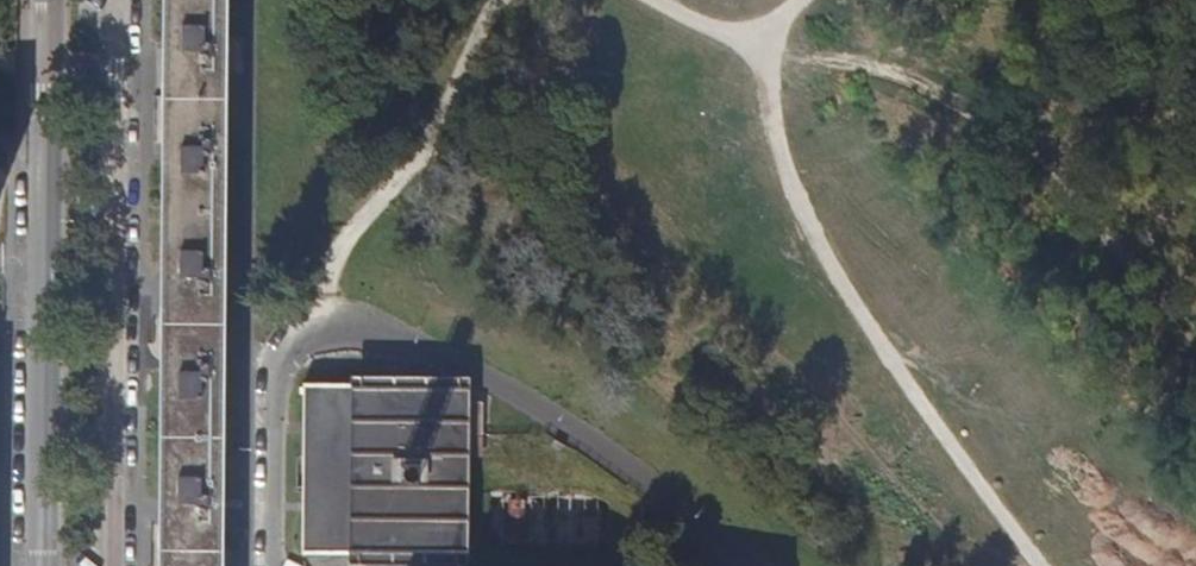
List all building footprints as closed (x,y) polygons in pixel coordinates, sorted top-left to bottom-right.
[(160,565),(223,565),(227,0),(164,0),(160,565)] [(462,385),(305,383),(303,554),(460,556),(461,428),(479,428),(479,407),(462,407),(462,385)] [(497,512),(495,518),(495,524),(497,530),(500,536),(505,540),(511,543),(517,545),(523,545),(529,543),(535,540),(539,535),(542,529),(543,523),(543,517),(542,511),(538,505),(534,501),(528,498),(522,497),(516,497),(510,499),(504,502),(500,506),(497,512)] [(556,513),(555,519),(555,525),(556,531),(560,537),(564,541),(570,544),(576,545),(582,545),(589,544),(594,540),(599,536),(601,530),(603,524),(603,518),(601,512),(598,506),(594,502),(588,499),(582,497),(575,497),(569,499),(564,502),(560,507),(556,513)]
